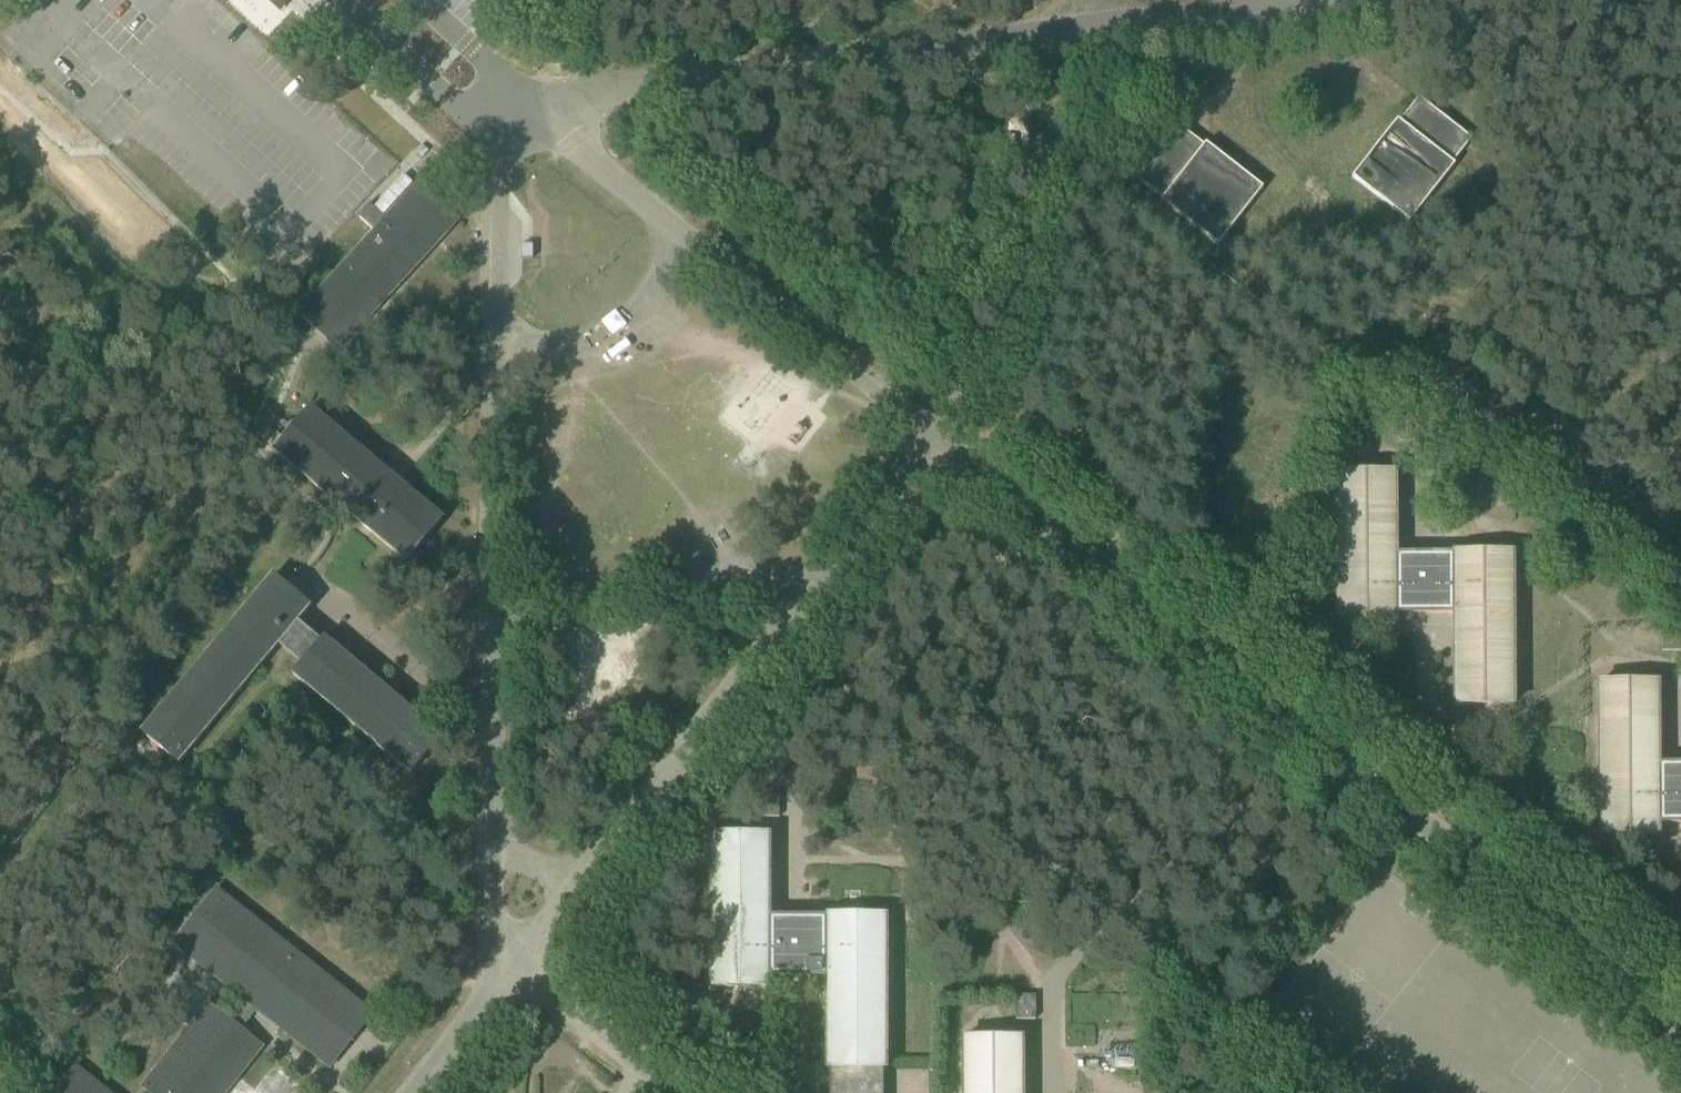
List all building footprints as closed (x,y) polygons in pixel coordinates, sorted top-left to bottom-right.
[(1470,138),(1423,101),(1404,125),(1402,124),(1358,180),(1410,220),(1454,164),(1451,162),(1470,138)] [(1163,200),(1219,244),(1262,188),(1206,144),(1205,146),(1180,127),(1140,179),(1164,198),(1163,200)] [(370,205),(358,216),(373,229),(297,313),(338,352),(459,219),(419,183),(404,199),(385,219),(370,205)] [(521,244),(521,258),(533,258),(533,244),(521,244)] [(275,451),(407,561),(443,518),(408,489),(405,492),(383,474),(386,471),(311,408),(275,451)] [(1419,441),(1419,416),(1399,416),(1399,441),(1419,441)] [(1455,704),(1514,704),(1513,552),(1454,552),(1454,553),(1396,554),(1395,472),(1337,472),(1338,624),(1396,624),(1396,613),(1455,613),(1455,704)] [(273,575),(142,732),(179,763),(278,644),(302,664),(293,675),(411,773),(431,749),(442,736),(325,638),(321,642),(297,622),(310,606),(273,575)] [(1662,626),(1662,650),(1680,650),(1680,626),(1662,626)] [(1659,834),(1659,823),(1680,823),(1680,763),(1659,764),(1658,681),(1600,682),(1601,834),(1659,834)] [(780,817),(779,792),(760,792),(760,817),(780,817)] [(886,915),(828,915),(828,917),(769,916),(769,834),(710,835),(710,986),(769,986),(769,975),(827,975),(827,1067),(830,1067),(830,1092),(883,1092),(884,1067),(886,1067),(886,915)] [(331,1067),(372,1013),(216,889),(174,942),(247,1000),(231,1021),(210,1004),(143,1088),(150,1092),(225,1092),(262,1046),(242,1029),(258,1009),(331,1067)] [(1036,1019),(1035,995),(1016,995),(1016,1019),(1036,1019)] [(1022,1037),(964,1037),(964,1092),(1023,1092),(1022,1037)] [(75,1067),(55,1092),(108,1092),(75,1067)]
